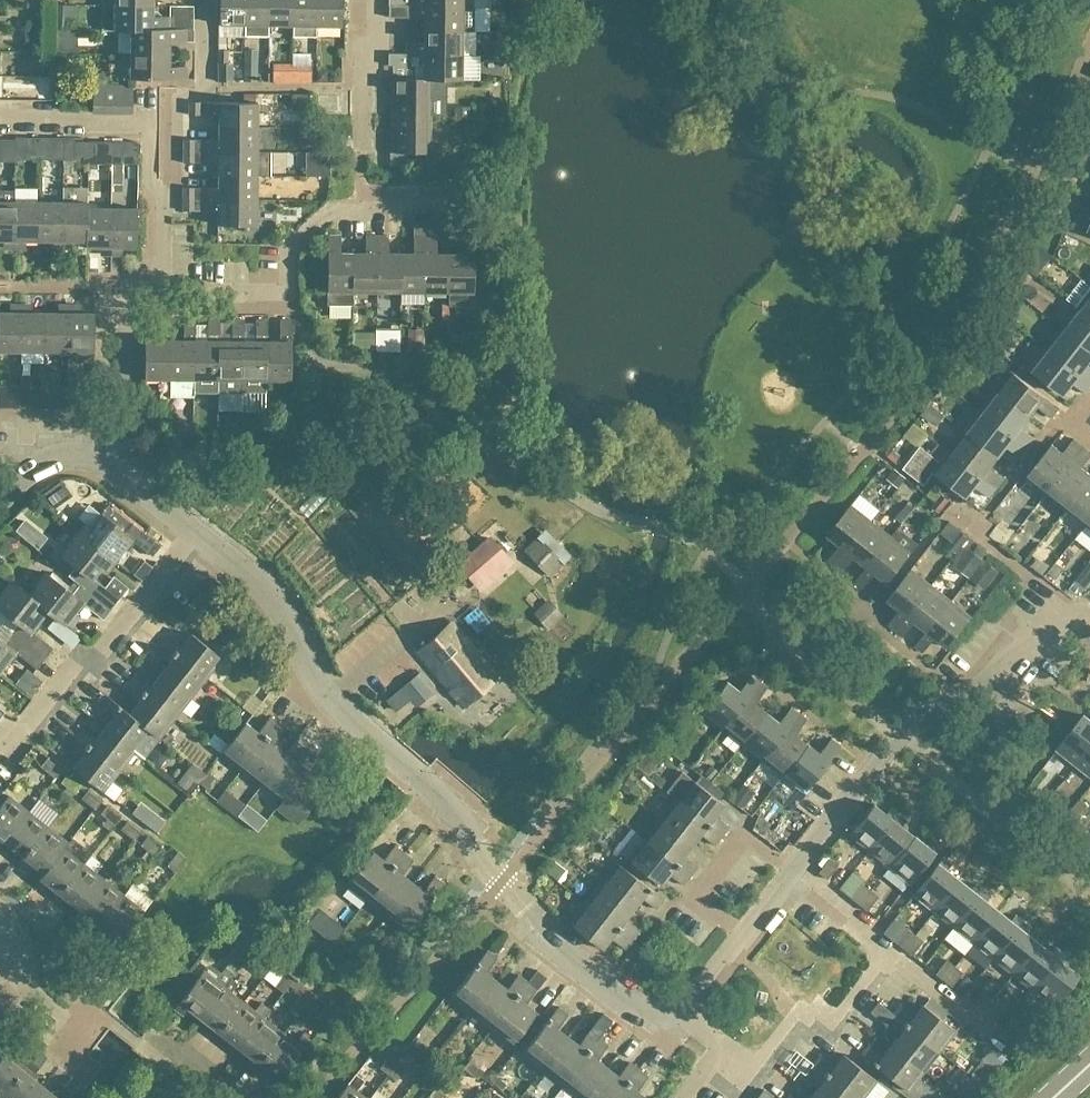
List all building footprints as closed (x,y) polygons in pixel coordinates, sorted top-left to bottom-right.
[(219,26),(244,27),(245,0),(220,0),(219,26)] [(244,27),(244,38),(268,38),(268,27),(269,0),(245,0),(244,27)] [(293,0),(269,0),(268,27),(293,28),(293,0)] [(293,28),(293,39),(317,39),(317,28),(318,0),(293,0),(293,28)] [(317,28),(341,28),(342,0),(318,0),(317,28)] [(406,7),(464,8),(475,8),(475,0),(406,0),(406,7)] [(464,8),(406,7),(389,7),(389,19),(423,19),(423,32),(464,33),(475,33),(475,8),(464,8)] [(103,31),(131,31),(171,32),(171,30),(188,30),(188,24),(169,24),(169,18),(158,18),(154,13),(151,13),(151,8),(102,8),(103,31)] [(131,55),(169,55),(169,43),(186,43),(186,42),(193,42),(193,30),(188,30),(171,30),(171,32),(131,31),(131,55)] [(464,33),(423,32),(423,42),(417,42),(415,44),(406,44),(406,55),(464,56),(464,33)] [(44,33),(28,33),(28,49),(44,49),(44,33)] [(186,80),(186,68),(169,68),(169,55),(131,55),(131,81),(186,80)] [(423,80),(423,81),(447,81),(479,81),(479,56),(464,56),(406,55),(388,55),(388,67),(423,68),(423,80)] [(244,83),(257,83),(257,62),(244,62),(244,83)] [(293,83),(293,64),(273,64),(273,83),(293,83)] [(312,64),(293,64),(293,83),(312,83),(312,64)] [(232,83),(232,66),(218,66),(218,83),(232,83)] [(387,80),(387,100),(391,100),(391,117),(432,117),(432,100),(446,100),(447,81),(423,81),(423,80),(392,80),(387,80)] [(92,116),(105,116),(105,88),(92,87),(92,116)] [(105,116),(118,116),(119,88),(105,88),(105,116)] [(132,116),(132,88),(119,88),(118,116),(132,116)] [(219,117),(219,128),(258,129),(258,104),(189,103),(189,117),(219,117)] [(387,134),(386,155),(431,156),(432,117),(391,117),(391,134),(387,134)] [(184,152),(258,153),(258,129),(219,128),(219,141),(184,140),(184,152)] [(25,161),(25,139),(15,139),(15,161),(25,161)] [(63,162),(63,139),(53,139),(53,161),(63,162)] [(73,162),(73,143),(73,139),(63,139),(63,162),(73,162)] [(111,166),(112,143),(102,143),(101,166),(111,166)] [(121,166),(122,143),(112,143),(111,166),(121,166)] [(214,169),(218,169),(218,176),(257,177),(270,177),(270,153),(258,153),(184,152),(184,164),(210,165),(214,169)] [(281,168),(298,165),(296,153),(278,156),(281,168)] [(257,177),(218,176),(218,185),(213,185),(211,190),(184,189),(183,201),(257,201),(257,177)] [(14,251),(14,203),(14,192),(0,192),(0,242),(3,242),(3,251),(14,251)] [(257,201),(183,201),(183,212),(217,212),(217,227),(257,227),(257,201)] [(38,243),(38,203),(14,203),(14,251),(24,251),(24,243),(38,243)] [(52,250),(62,250),(62,204),(38,203),(38,243),(52,243),(52,250)] [(86,249),(87,204),(78,204),(62,204),(62,250),(72,251),(72,243),(85,243),(85,249),(86,249)] [(100,257),(111,257),(111,210),(88,210),(88,204),(87,204),(86,249),(100,249),(100,257)] [(111,210),(111,257),(121,257),(121,249),(136,249),(136,210),(111,210)] [(1077,214),(1072,225),(1089,233),(1089,219),(1077,214)] [(354,307),(354,294),(354,254),(341,254),(342,238),(330,238),(329,307),(354,307)] [(379,294),(379,238),(366,238),(366,254),(354,254),(354,294),(379,294)] [(379,294),(401,294),(402,255),(389,255),(389,238),(379,238),(379,294)] [(426,295),(426,238),(413,238),(413,255),(402,255),(401,294),(426,295)] [(426,295),(450,295),(450,255),(436,255),(436,238),(426,238),(426,295)] [(450,295),(450,307),(475,308),(475,295),(476,238),(461,238),(461,255),(450,255),(450,295)] [(1089,320),(1089,294),(1077,310),(1089,320)] [(20,354),(20,306),(10,306),(10,314),(0,314),(0,354),(20,354)] [(44,354),(44,314),(31,314),(32,306),(20,306),(20,354),(44,354)] [(44,354),(68,355),(68,307),(58,306),(58,314),(44,314),(44,354)] [(68,355),(68,365),(93,366),(93,355),(94,315),(79,315),(79,307),(68,307),(68,355)] [(1089,352),(1089,320),(1077,310),(1062,330),(1089,352)] [(169,382),(170,342),(171,342),(171,322),(160,322),(160,342),(144,342),(144,381),(169,382)] [(193,382),(194,343),(195,343),(195,322),(185,322),(184,343),(171,343),(171,342),(170,342),(169,382),(193,382)] [(193,382),(193,394),(217,395),(218,343),(219,343),(219,325),(219,322),(209,322),(208,335),(208,343),(195,343),(194,343),(193,382)] [(232,343),(219,343),(218,343),(217,395),(241,395),(241,394),(242,383),(242,343),(244,343),(244,322),(233,322),(232,343)] [(280,343),(268,343),(266,343),(266,383),(291,383),(292,323),(280,322),(280,343)] [(266,383),(266,343),(268,343),(268,323),(256,323),(256,343),(244,343),(242,343),(242,383),(241,394),(266,394),(266,383)] [(1089,384),(1089,369),(1087,366),(1089,362),(1089,352),(1062,330),(1046,350),(1089,384)] [(1083,394),(1085,396),(1089,390),(1089,384),(1046,350),(1030,370),(1064,396),(1072,386),(1083,394)] [(996,393),(1028,419),(1036,408),(1050,419),(1058,409),(1011,373),(996,393)] [(19,410),(20,388),(10,388),(9,410),(19,410)] [(30,388),(20,388),(19,410),(29,410),(30,388)] [(67,411),(68,388),(58,388),(57,411),(67,411)] [(78,389),(68,388),(67,411),(77,411),(78,389)] [(980,414),(1026,450),(1034,440),(1019,429),(1028,419),(996,393),(980,414)] [(965,433),(997,458),(1005,448),(1019,459),(1026,450),(980,414),(965,433)] [(949,453),(996,489),(1003,480),(989,469),(997,458),(965,433),(949,453)] [(1052,446),(1026,479),(1046,495),(1083,448),(1073,440),(1062,454),(1052,446)] [(966,499),(975,488),(989,499),(996,489),(949,453),(940,464),(920,448),(902,471),(924,487),(934,474),(966,499)] [(1046,495),(1066,511),(1089,480),(1089,476),(1082,470),(1089,460),(1089,453),(1083,448),(1046,495)] [(447,536),(491,502),(464,468),(437,489),(451,507),(434,520),(447,536)] [(1066,511),(1086,526),(1089,521),(1089,480),(1066,511)] [(851,507),(827,537),(840,547),(828,563),(836,568),(871,523),(870,522),(879,511),(859,496),(851,507)] [(77,534),(113,563),(130,541),(152,558),(160,547),(108,506),(90,529),(85,525),(77,534)] [(867,569),(891,538),(871,523),(836,568),(844,575),(856,560),(867,568),(867,569)] [(867,569),(867,568),(855,584),(864,590),(875,576),(887,585),(917,547),(897,531),(891,538),(867,569)] [(77,534),(60,556),(76,569),(68,578),(73,582),(78,586),(110,611),(118,601),(104,589),(91,579),(101,567),(106,571),(113,563),(77,534)] [(490,541),(460,567),(477,588),(508,561),(490,541)] [(550,577),(562,565),(537,541),(526,553),(550,577)] [(982,562),(968,550),(955,567),(968,578),(982,562)] [(984,591),(998,573),(985,562),(970,580),(984,591)] [(912,571),(887,602),(900,612),(889,626),(896,632),(932,587),(912,571)] [(27,597),(47,612),(63,625),(80,604),(102,622),(110,611),(78,586),(71,595),(45,574),(28,596),(27,597)] [(47,612),(27,597),(28,596),(10,583),(0,596),(0,610),(20,625),(12,634),(44,660),(52,650),(31,633),(47,612)] [(928,633),(952,603),(932,587),(896,632),(904,638),(916,624),(927,633),(928,633)] [(548,601),(533,615),(548,632),(564,618),(548,601)] [(948,650),(972,619),(952,603),(928,633),(927,633),(915,648),(924,655),(935,640),(948,650)] [(341,645),(356,667),(405,636),(390,614),(341,645)] [(417,654),(463,708),(497,678),(451,624),(417,654)] [(14,654),(36,671),(44,660),(12,634),(5,644),(0,640),(0,672),(14,654)] [(161,644),(207,681),(223,661),(192,636),(182,648),(167,636),(161,644)] [(191,701),(207,681),(161,644),(155,652),(170,664),(159,677),(191,701)] [(176,721),(191,701),(159,677),(150,688),(135,676),(129,684),(176,721)] [(704,713),(724,729),(759,685),(751,679),(740,693),(728,683),(704,713)] [(159,742),(176,721),(129,684),(123,691),(138,703),(129,715),(128,715),(151,734),(150,735),(159,742)] [(724,729),(744,746),(769,714),(756,705),(767,691),(759,685),(724,729)] [(159,742),(150,735),(151,734),(128,715),(129,715),(105,697),(99,705),(114,717),(104,729),(135,754),(144,761),(159,742)] [(744,746),(764,762),(800,717),(792,711),(781,724),(769,714),(744,746)] [(764,762),(784,777),(808,746),(796,737),(807,723),(800,717),(764,762)] [(1077,767),(1089,750),(1089,721),(1085,717),(1057,751),(1077,767)] [(221,755),(241,771),(277,726),(269,720),(258,735),(245,724),(221,755)] [(284,732),(277,726),(241,771),(261,787),(285,756),(273,746),(284,732)] [(73,737),(119,774),(135,754),(104,729),(94,742),(79,730),(73,737)] [(103,794),(119,774),(73,737),(67,745),(83,757),(73,770),(103,794)] [(839,748),(831,742),(820,756),(808,746),(784,777),(803,793),(839,748)] [(1089,777),(1089,750),(1077,767),(1089,777)] [(261,787),(281,803),(296,784),(317,757),(309,751),(297,766),(285,756),(261,787)] [(54,780),(61,772),(47,761),(40,769),(54,780)] [(665,792),(676,801),(722,837),(729,829),(716,818),(725,807),(691,780),(681,772),(665,792)] [(74,796),(81,787),(67,776),(60,785),(74,796)] [(317,800),(296,784),(281,803),(276,810),(296,826),(317,800)] [(81,801),(94,811),(101,804),(87,793),(81,801)] [(231,796),(225,806),(252,824),(259,814),(231,796)] [(27,813),(8,798),(0,808),(0,841),(3,843),(27,813)] [(660,820),(693,847),(701,836),(715,847),(722,837),(676,801),(660,820)] [(870,853),(900,816),(892,810),(887,816),(874,806),(850,837),(870,853)] [(114,827),(121,819),(107,808),(100,816),(114,827)] [(27,813),(3,843),(15,853),(10,859),(18,865),(47,829),(27,813)] [(870,853),(889,869),(914,838),(903,829),(908,823),(900,816),(870,853)] [(644,840),(691,877),(698,868),(684,858),(693,847),(660,820),(644,840)] [(134,843),(140,834),(126,823),(120,832),(134,843)] [(47,829),(18,865),(26,872),(31,865),(43,875),(44,876),(64,850),(64,851),(69,845),(47,829)] [(939,848),(932,842),(927,848),(914,838),(889,869),(910,885),(939,848)] [(154,858),(160,850),(146,839),(140,847),(154,858)] [(691,877),(644,840),(628,860),(661,886),(669,876),(683,887),(691,877)] [(72,841),(69,845),(64,851),(64,850),(44,876),(43,875),(38,880),(52,890),(47,896),(55,902),(84,866),(91,856),(72,841)] [(345,886),(366,903),(403,855),(393,848),(383,861),(372,853),(345,886)] [(177,854),(166,868),(174,875),(185,860),(177,854)] [(366,903),(385,918),(412,885),(401,877),(412,863),(403,855),(366,903)] [(914,896),(935,913),(959,882),(947,873),(952,866),(943,859),(914,896)] [(827,881),(838,867),(830,861),(818,875),(827,881)] [(602,884),(633,910),(641,899),(656,911),(664,901),(618,864),(602,884)] [(80,913),(104,882),(84,866),(55,902),(63,908),(67,903),(80,913)] [(412,885),(385,918),(406,934),(443,887),(433,879),(422,893),(412,885)] [(95,934),(124,897),(104,882),(80,913),(92,922),(87,928),(95,934)] [(955,929),(984,892),(976,885),(971,892),(959,882),(935,913),(955,929)] [(586,904),(632,941),(640,931),(625,920),(633,910),(602,884),(586,904)] [(850,901),(858,907),(870,893),(862,886),(850,901)] [(338,944),(361,910),(333,891),(310,925),(338,944)] [(955,929),(974,945),(999,914),(987,905),(992,898),(984,892),(955,929)] [(866,914),(878,899),(870,893),(858,907),(866,914)] [(124,897),(95,934),(103,940),(108,934),(120,944),(144,913),(124,897)] [(632,941),(586,904),(569,925),(601,950),(611,939),(625,950),(632,941)] [(974,945),(994,960),(1023,923),(1015,917),(1010,923),(999,914),(974,945)] [(994,960),(1014,976),(1038,945),(1026,936),(1031,929),(1023,923),(994,960)] [(907,931),(896,945),(904,951),(915,937),(907,931)] [(923,944),(915,937),(904,951),(912,958),(923,944)] [(187,1011),(199,1020),(231,980),(254,950),(246,943),(215,982),(203,973),(174,1010),(182,1017),(187,1011)] [(1014,976),(1034,992),(1063,955),(1055,949),(1050,955),(1038,945),(1014,976)] [(470,1016),(495,984),(485,976),(495,961),(485,953),(449,1000),(470,1016)] [(1063,955),(1034,992),(1054,1008),(1078,977),(1066,968),(1071,962),(1063,955)] [(263,979),(274,965),(266,959),(254,973),(263,979)] [(935,976),(943,983),(954,969),(946,963),(935,976)] [(943,983),(951,989),(962,975),(954,969),(943,983)] [(536,973),(526,986),(536,993),(546,980),(536,973)] [(283,995),(294,981),(286,974),(274,989),(283,995)] [(470,1016),(491,1032),(526,986),(517,978),(506,992),(495,984),(470,1016)] [(231,980),(199,1020),(211,1030),(207,1036),(214,1041),(243,1004),(231,994),(238,986),(231,980)] [(526,986),(491,1032),(510,1047),(536,1015),(525,1007),(536,993),(526,986)] [(303,1011),(314,997),(305,990),(295,1005),(303,1011)] [(986,994),(975,1008),(983,1014),(994,1000),(986,994)] [(1002,1007),(994,1000),(983,1014),(991,1021),(1002,1007)] [(243,1004),(214,1041),(222,1048),(226,1042),(239,1051),(263,1020),(270,1011),(261,1004),(254,1013),(243,1004)] [(879,1005),(871,1014),(885,1025),(899,1036),(891,1047),(923,1072),(939,1053),(893,1016),(879,1005)] [(323,1027),(334,1013),(326,1006),(315,1020),(323,1027)] [(939,1053),(955,1032),(923,1007),(914,1018),(900,1007),(893,1016),(939,1053)] [(521,1056),(541,1072),(567,1039),(556,1031),(567,1017),(557,1010),(521,1056)] [(567,1039),(541,1072),(561,1087),(598,1041),(611,1023),(602,1016),(588,1034),(577,1047),(567,1039)] [(263,1020),(239,1051),(250,1061),(246,1066),(254,1073),(283,1035),(263,1020)] [(1023,1046),(1034,1032),(1026,1026),(1015,1040),(1023,1046)] [(267,1073),(279,1083),(310,1043),(302,1037),(296,1045),(283,1035),(254,1073),(262,1079),(267,1073)] [(575,1097),(585,1097),(607,1070),(596,1062),(607,1048),(598,1041),(561,1087),(575,1097)] [(907,1093),(923,1072),(891,1047),(883,1057),(869,1046),(861,1056),(907,1093)] [(38,1054),(30,1047),(15,1067),(3,1057),(0,1061),(0,1097),(3,1097),(38,1054)] [(43,1089),(31,1079),(46,1060),(38,1054),(3,1097),(36,1097),(43,1089)] [(380,1071),(388,1077),(399,1063),(391,1056),(380,1071)] [(853,1097),(864,1097),(876,1083),(843,1057),(834,1068),(820,1057),(813,1066),(853,1097)] [(477,1082),(484,1073),(469,1062),(463,1071),(477,1082)] [(407,1069),(399,1063),(388,1077),(396,1083),(407,1069)] [(637,1072),(628,1065),(617,1079),(607,1070),(585,1097),(617,1097),(637,1072)] [(813,1066),(805,1076),(819,1087),(811,1097),(853,1097),(813,1066)] [(617,1097),(641,1097),(636,1094),(647,1080),(637,1072),(617,1097)] [(348,1086),(338,1097),(363,1097),(357,1093),(365,1083),(356,1076),(348,1086)] [(71,1079),(56,1097),(69,1097),(79,1086),(71,1079)] [(437,1087),(429,1097),(442,1097),(446,1094),(437,1087)] [(43,1089),(36,1097),(55,1097),(43,1089)]
